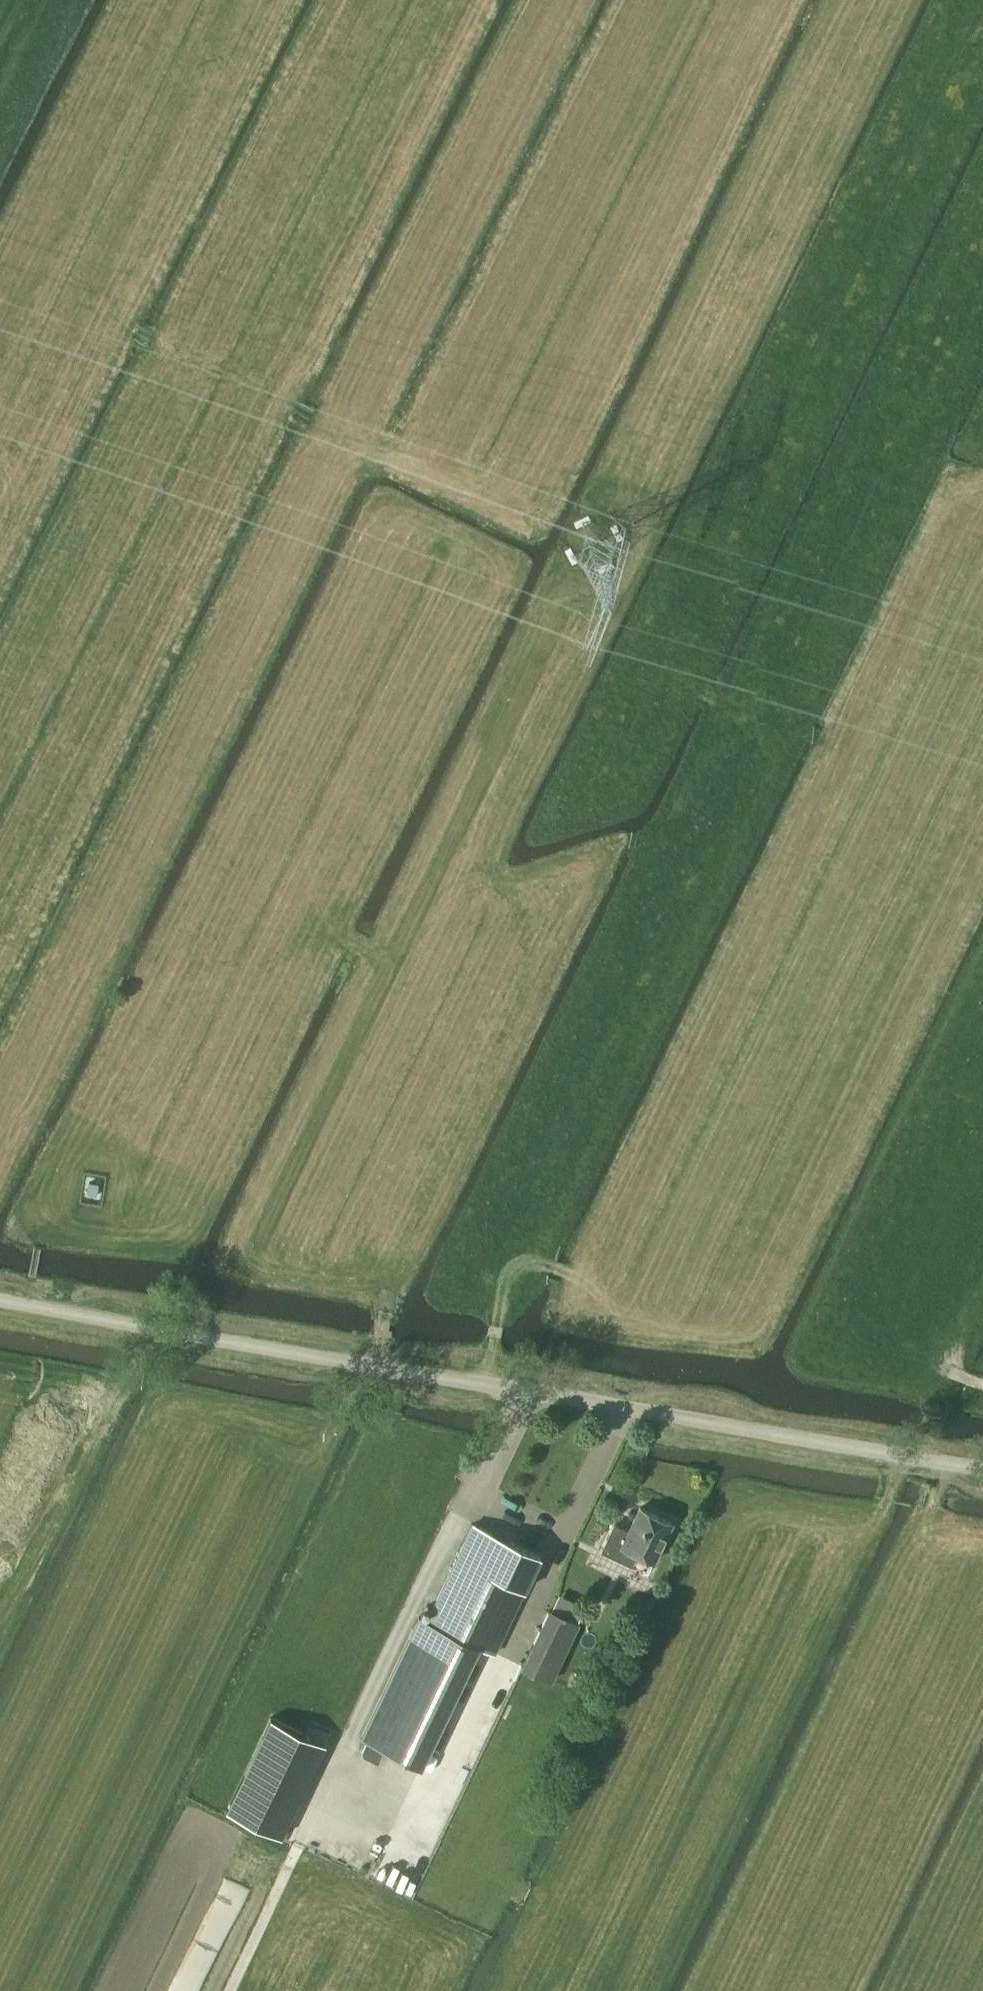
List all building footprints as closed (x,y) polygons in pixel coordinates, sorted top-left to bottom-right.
[(39,1220),(40,1213),(32,1211),(30,1218),(39,1220)] [(653,1561),(671,1522),(639,1507),(629,1530),(613,1523),(600,1551),(631,1565),(637,1553),(653,1561)] [(473,1524),(427,1620),(418,1616),(360,1738),(420,1767),(478,1646),(494,1653),(540,1556),(473,1524)] [(549,1608),(522,1667),(551,1681),(578,1622),(549,1608)] [(308,1722),(303,1733),(270,1718),(227,1808),(281,1834),(329,1732),(308,1722)]
